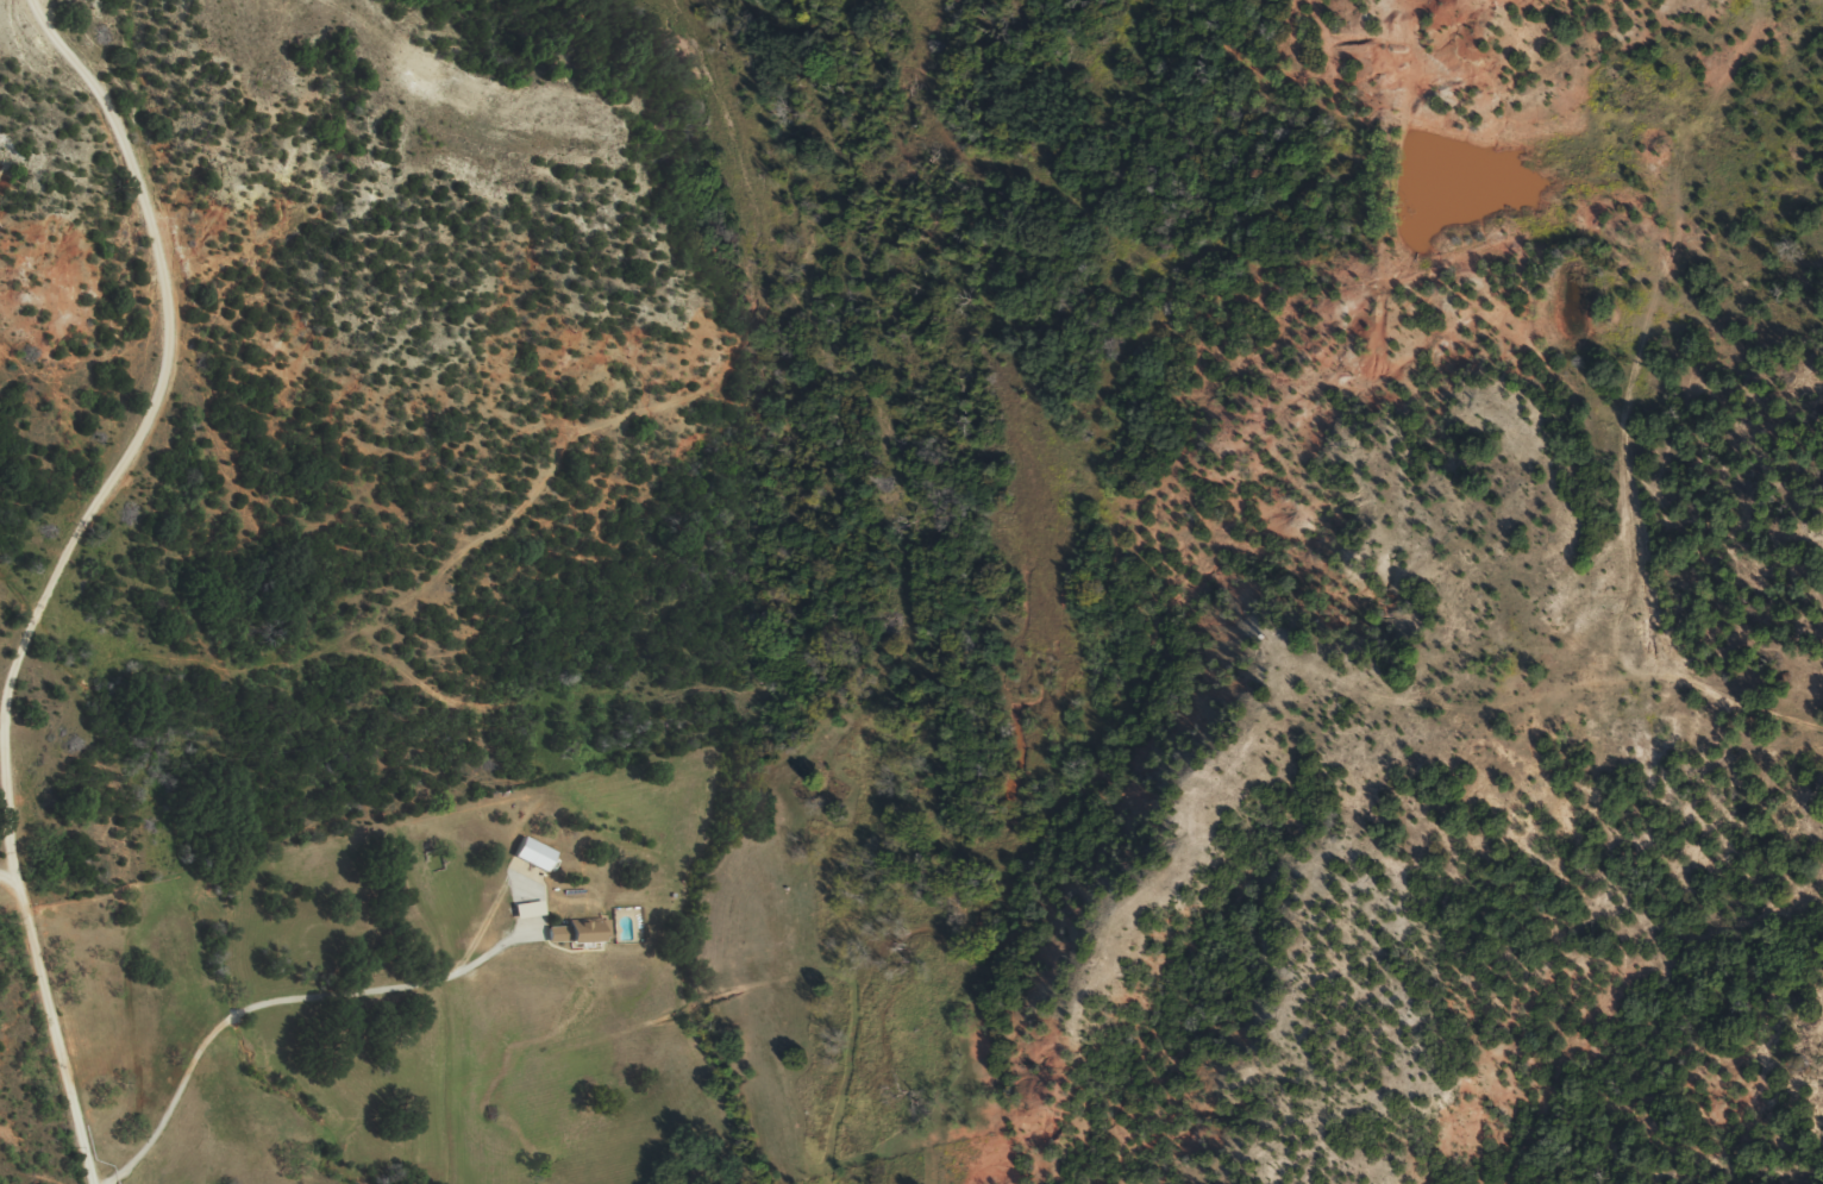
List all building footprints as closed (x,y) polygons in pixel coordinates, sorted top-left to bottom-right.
[(555,859),(521,847),(514,868),(548,880),(555,859)] [(548,952),(608,950),(608,929),(567,930),(567,935),(547,936),(548,952)]
